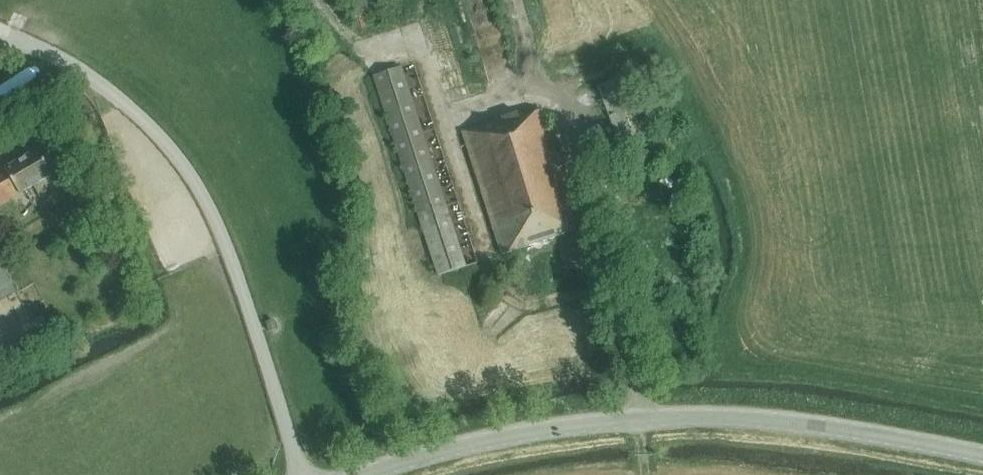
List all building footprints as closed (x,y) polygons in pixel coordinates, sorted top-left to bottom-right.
[(439,275),(466,266),(401,66),(374,75),(439,275)] [(646,124),(658,119),(639,70),(596,86),(616,136),(618,135),(622,145),(650,134),(646,124)] [(0,90),(0,113),(30,96),(20,78),(0,90)] [(502,254),(575,230),(568,206),(573,204),(543,110),(523,116),(522,113),(462,132),(502,254)] [(53,174),(39,150),(0,172),(0,205),(53,174)] [(16,291),(0,263),(0,300),(16,291)] [(270,331),(277,329),(274,320),(267,322),(270,331)]
